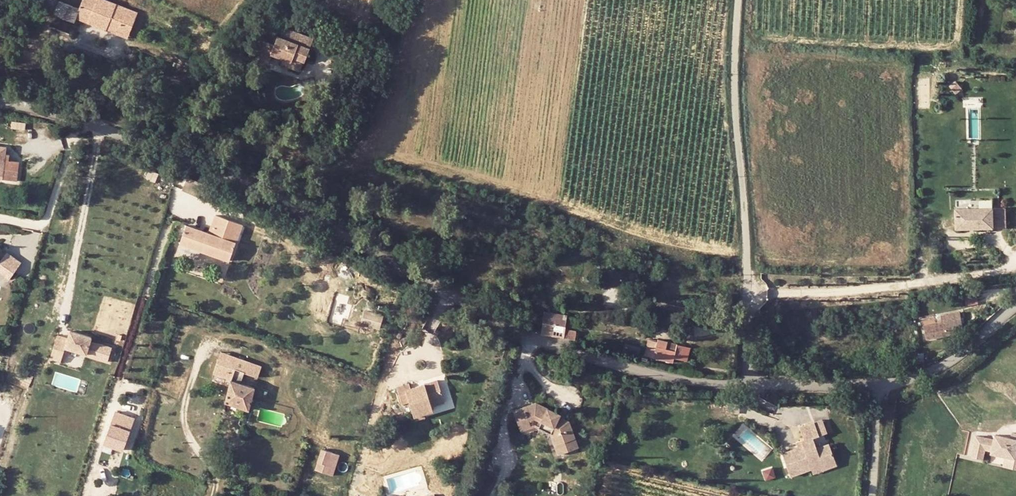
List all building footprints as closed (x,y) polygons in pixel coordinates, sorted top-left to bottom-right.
[(127,9),(104,0),(83,0),(78,13),(76,18),(85,22),(110,32),(128,39),(138,13),(127,9)] [(260,55),(275,59),(281,61),(279,67),(292,71),(302,36),(276,29),(273,38),(266,36),(263,45),(253,42),(246,65),(256,68),(260,55)] [(275,59),(273,65),(279,67),(281,61),(275,59)] [(958,83),(951,88),(956,93),(962,88),(958,83)] [(171,136),(164,133),(161,140),(168,143),(171,136)] [(0,149),(0,183),(16,184),(17,174),(7,173),(8,158),(5,157),(5,149),(0,149)] [(1005,207),(993,208),(994,227),(1005,227),(1005,207)] [(957,209),(957,228),(994,227),(993,208),(957,209)] [(195,227),(188,224),(181,241),(229,261),(244,226),(218,215),(210,233),(201,230),(200,231),(194,229),(195,227)] [(3,252),(0,258),(0,276),(7,280),(19,261),(3,252)] [(968,304),(979,301),(977,294),(966,298),(968,304)] [(542,322),(566,327),(569,305),(546,301),(544,311),(542,322)] [(386,316),(368,311),(364,326),(382,331),(386,316)] [(941,316),(943,322),(924,325),(927,339),(963,332),(959,312),(941,316)] [(564,338),(575,339),(576,332),(565,330),(564,338)] [(70,339),(59,335),(54,352),(65,355),(67,348),(88,354),(87,355),(110,362),(114,348),(92,342),(93,338),(72,331),(70,339)] [(657,343),(647,340),(644,355),(673,363),(674,358),(687,362),(691,348),(677,345),(677,343),(658,339),(657,343)] [(250,411),(258,379),(245,376),(248,365),(262,368),(264,357),(229,349),(228,356),(220,354),(217,369),(235,373),(228,404),(250,411)] [(65,355),(54,352),(52,358),(63,362),(65,355)] [(405,398),(412,396),(415,410),(426,408),(425,402),(446,397),(442,378),(416,384),(414,379),(401,382),(405,398)] [(446,397),(425,402),(426,408),(434,407),(434,403),(447,401),(446,397)] [(514,410),(517,418),(527,415),(529,420),(534,418),(541,421),(539,427),(550,433),(559,454),(578,447),(570,421),(564,419),(560,416),(561,414),(536,402),(514,410)] [(527,415),(517,418),(521,430),(531,426),(529,420),(527,415)] [(126,455),(137,423),(117,416),(106,448),(126,455)] [(827,437),(821,421),(812,425),(819,440),(827,437)] [(812,425),(798,431),(803,443),(805,447),(798,450),(781,457),(790,478),(810,469),(822,463),(827,473),(836,468),(832,459),(828,447),(817,451),(813,442),(819,440),(812,425)] [(1012,442),(996,438),(995,443),(976,439),(971,460),(982,463),(985,453),(992,454),(991,457),(1005,460),(1015,463),(1015,443),(1012,442)] [(341,456),(324,451),(317,472),(334,478),(341,456)] [(1005,460),(1003,469),(1015,472),(1015,463),(1005,460)] [(824,467),(822,463),(810,469),(812,472),(824,467)]
